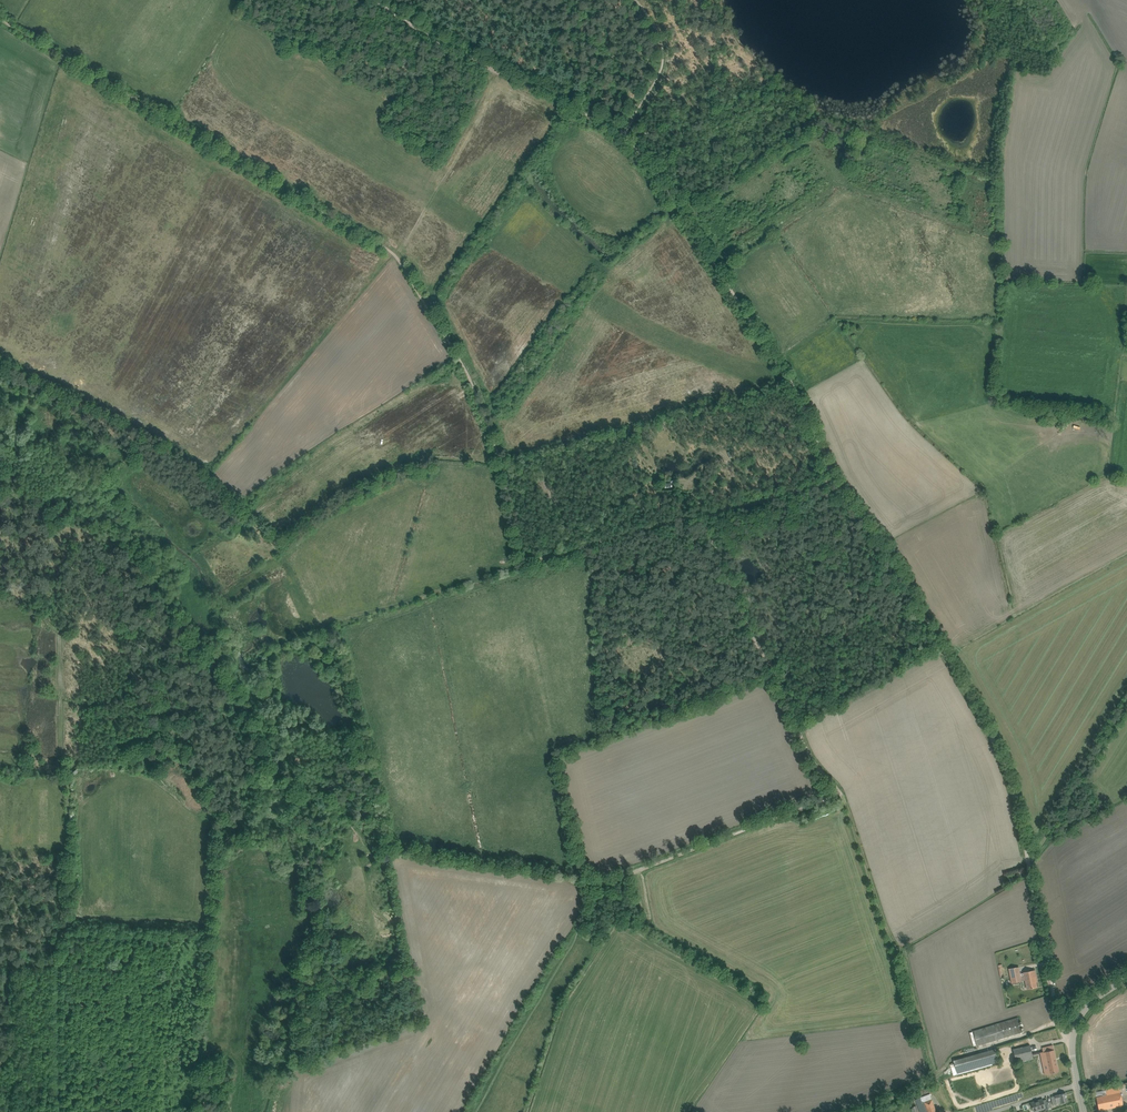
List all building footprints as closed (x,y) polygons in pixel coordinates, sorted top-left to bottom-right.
[(1027,989),(1033,988),(1037,987),(1035,979),(1036,979),(1035,970),(1024,972),(1025,977),(1021,978),(1019,968),(1009,970),(1012,984),(1026,981),(1027,989)] [(1022,1032),(1019,1021),(1017,1018),(973,1031),(977,1046),(1022,1032)] [(1023,1047),(1013,1049),(1015,1059),(1016,1063),(1017,1063),(1034,1059),(1030,1045),(1023,1047)] [(1040,1053),(1044,1069),(1045,1075),(1059,1071),(1053,1045),(1042,1048),(1043,1052),(1040,1053)] [(957,1074),(999,1062),(996,1048),(953,1060),(955,1065),(957,1074)] [(1119,1087),(1095,1092),(1099,1109),(1102,1108),(1102,1110),(1123,1105),(1119,1087)] [(1061,1103),(1068,1102),(1066,1093),(1055,1095),(1055,1096),(1051,1097),(1053,1105),(1057,1104),(1056,1100),(1060,1099),(1061,1103)] [(920,1097),(926,1111),(937,1111),(930,1094),(920,1097)] [(1042,1099),(1031,1103),(1033,1107),(1032,1107),(1033,1108),(1034,1111),(1045,1108),(1046,1110),(1048,1109),(1047,1101),(1047,1099),(1043,1100),(1042,1099)]
